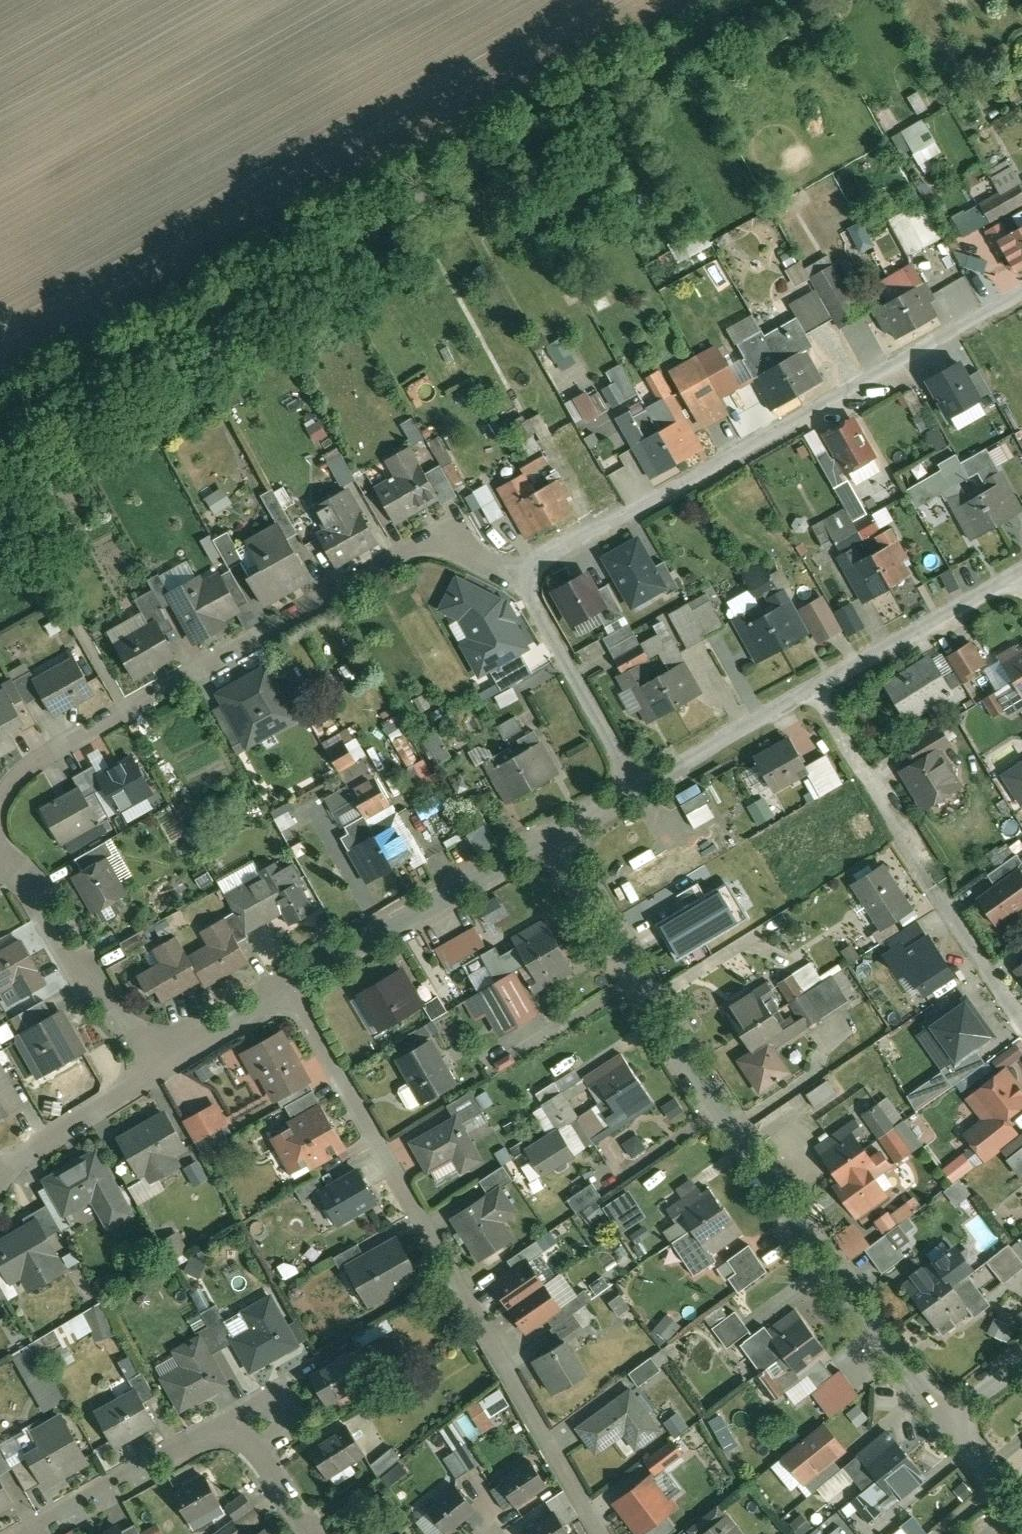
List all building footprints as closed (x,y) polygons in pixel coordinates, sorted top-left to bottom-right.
[(918,118),(887,135),(897,154),(905,150),(912,164),(936,151),(918,118)] [(1010,161),(989,173),(990,175),(993,180),(1014,169),(1010,161)] [(993,180),(990,175),(982,179),(988,191),(996,186),(993,180)] [(1020,183),(1001,194),(1011,211),(1021,205),(1021,186),(1020,183)] [(1011,211),(1001,194),(976,208),(986,225),(1011,211)] [(783,202),(772,208),(777,218),(788,211),(783,202)] [(986,225),(976,208),(966,214),(976,231),(986,225)] [(927,246),(916,227),(902,235),(913,254),(927,246)] [(995,243),(1010,268),(1015,265),(1019,272),(1021,270),(1021,231),(1020,229),(995,243)] [(884,247),(875,251),(880,259),(888,255),(884,247)] [(902,254),(883,265),(891,279),(910,269),(902,254)] [(782,270),(792,285),(803,277),(793,262),(782,270)] [(942,289),(953,309),(975,297),(964,278),(942,289)] [(926,282),(901,296),(918,328),(939,316),(931,302),(936,299),(926,282)] [(901,296),(890,302),(884,290),(868,299),(885,329),(890,326),(898,339),(918,328),(901,296)] [(830,321),(813,293),(799,301),(816,329),(830,321)] [(864,315),(854,297),(843,303),(853,321),(864,315)] [(853,321),(843,303),(833,309),(843,327),(853,321)] [(798,317),(765,336),(798,395),(824,381),(807,350),(814,346),(798,317)] [(765,336),(762,330),(738,344),(746,358),(743,359),(772,411),(798,395),(765,336)] [(545,344),(552,359),(564,354),(557,339),(545,344)] [(928,380),(949,417),(978,400),(980,399),(967,377),(959,363),(928,380)] [(639,393),(623,364),(608,373),(614,384),(606,388),(616,406),(639,393)] [(979,370),(967,377),(980,399),(978,400),(984,409),(997,401),(979,370)] [(709,400),(696,376),(684,383),(697,407),(709,400)] [(648,410),(636,417),(632,411),(619,419),(653,479),(679,464),(661,432),(648,410)] [(553,434),(541,414),(530,419),(542,440),(553,434)] [(534,436),(524,417),(502,430),(512,448),(534,436)] [(407,443),(418,438),(408,418),(398,423),(407,443)] [(687,418),(661,432),(679,464),(705,449),(687,418)] [(853,419),(827,434),(840,456),(834,460),(842,475),(848,471),(849,472),(875,457),(867,443),(868,440),(865,434),(862,433),(853,419)] [(550,462),(538,441),(528,447),(532,454),(519,461),(527,475),(550,462)] [(978,444),(958,455),(971,478),(991,466),(978,444)] [(419,464),(409,447),(394,456),(404,473),(395,478),(393,476),(390,478),(391,481),(376,489),(395,522),(440,497),(426,473),(421,463),(419,464)] [(513,450),(493,462),(498,472),(519,461),(513,450)] [(834,460),(828,450),(818,456),(835,487),(846,481),(842,475),(834,460)] [(957,453),(940,463),(943,469),(918,484),(928,502),(945,492),(973,541),(999,526),(981,495),(978,490),(967,496),(960,484),(971,478),(958,455),(957,453)] [(343,455),(329,463),(343,487),(357,479),(343,455)] [(498,472),(497,473),(506,487),(527,475),(519,461),(498,472)] [(458,496),(441,465),(426,473),(440,497),(444,504),(458,496)] [(560,472),(550,478),(553,484),(563,478),(560,472)] [(1001,473),(986,482),(990,489),(1006,481),(1001,473)] [(553,484),(537,493),(555,524),(575,512),(568,499),(573,496),(563,478),(553,484)] [(1016,499),(1006,481),(990,489),(981,495),(999,526),(1018,515),(1011,502),(1016,499)] [(460,493),(467,512),(478,507),(484,522),(498,517),(485,484),(460,493)] [(918,484),(907,489),(917,508),(928,502),(918,484)] [(209,513),(227,503),(218,487),(200,496),(209,513)] [(299,533),(274,488),(261,495),(278,525),(280,524),(289,539),(299,533)] [(347,489),(316,507),(329,530),(320,535),(336,564),(378,541),(361,512),(360,512),(347,489)] [(519,489),(505,497),(511,507),(525,499),(519,489)] [(525,499),(511,507),(521,525),(527,522),(534,535),(555,524),(537,493),(525,499)] [(848,510),(826,522),(834,535),(855,524),(856,523),(848,510)] [(888,525),(879,510),(873,514),(881,529),(888,525)] [(873,514),(856,523),(864,538),(881,529),(873,514)] [(826,522),(815,528),(825,547),(836,541),(833,536),(834,535),(826,522)] [(278,525),(259,536),(269,553),(266,555),(267,557),(258,562),(262,569),(249,577),(264,605),(311,578),(289,539),(280,524),(278,525)] [(834,535),(833,536),(836,541),(842,551),(863,539),(855,524),(834,535)] [(910,559),(893,528),(877,537),(884,548),(873,554),(892,587),(913,575),(905,562),(910,559)] [(245,560),(229,531),(215,540),(231,568),(245,560)] [(636,541),(606,557),(632,605),(662,589),(636,541)] [(892,587),(874,555),(848,569),(866,601),(892,587)] [(764,562),(743,573),(748,582),(769,570),(764,562)] [(769,570),(748,582),(757,597),(766,592),(778,586),(769,570)] [(250,602),(232,571),(222,576),(239,608),(250,602)] [(587,574),(557,591),(576,624),(598,611),(605,607),(596,591),(587,574)] [(222,576),(195,590),(190,582),(170,593),(197,642),(225,627),(220,617),(239,608),(222,576)] [(456,577),(439,613),(461,623),(472,645),(467,648),(480,675),(491,670),(521,655),(529,651),(516,625),(520,623),(508,601),(504,603),(502,598),(456,577)] [(626,616),(609,585),(596,591),(605,607),(598,611),(607,627),(626,616)] [(810,633),(786,590),(781,592),(778,586),(766,592),(773,605),(764,610),(785,647),(811,633),(811,632),(810,633)] [(176,628),(154,589),(136,599),(151,626),(158,622),(165,634),(176,628)] [(712,600),(694,611),(709,637),(727,626),(712,600)] [(840,628),(824,600),(805,611),(821,639),(840,628)] [(690,604),(671,615),(690,648),(709,637),(694,611),(690,604)] [(761,604),(734,619),(759,662),(785,647),(764,610),(761,604)] [(650,617),(633,627),(643,645),(660,635),(650,617)] [(151,626),(118,645),(136,676),(176,654),(165,634),(158,622),(151,626)] [(630,623),(605,638),(617,660),(643,645),(633,627),(630,623)] [(660,635),(643,645),(650,658),(667,648),(665,644),(660,635)] [(703,693),(673,639),(665,644),(667,648),(650,658),(660,676),(678,707),(703,693)] [(973,642),(949,657),(965,683),(977,675),(974,670),(986,663),(973,642)] [(643,645),(617,660),(624,673),(650,658),(643,645)] [(1020,651),(1017,645),(999,656),(1014,681),(1021,676),(1021,649),(1020,651)] [(37,681),(35,682),(42,695),(54,716),(94,693),(70,650),(69,651),(74,660),(37,681)] [(532,676),(521,655),(491,670),(502,691),(532,676)] [(931,660),(893,683),(912,714),(938,698),(945,708),(957,700),(944,679),(931,660)] [(267,668),(220,694),(225,703),(246,739),(249,744),(296,717),(267,668)] [(31,672),(15,681),(25,700),(28,704),(42,695),(35,682),(37,681),(31,672)] [(967,694),(954,673),(944,679),(957,700),(967,694)] [(660,676),(649,682),(645,675),(630,684),(644,709),(649,706),(657,719),(678,707),(660,676)] [(1014,681),(1020,691),(1007,699),(1016,714),(1021,711),(1021,676),(1014,681)] [(0,695),(0,756),(19,746),(11,732),(8,732),(9,725),(19,720),(22,718),(15,706),(7,691),(0,695)] [(1008,709),(998,691),(984,700),(995,717),(1008,709)] [(28,704),(25,700),(15,706),(22,718),(19,720),(25,731),(39,724),(28,704)] [(246,739),(225,703),(213,710),(234,746),(246,739)] [(516,717),(505,723),(501,715),(494,719),(506,739),(523,729),(516,717)] [(449,720),(442,724),(447,733),(454,729),(449,720)] [(940,726),(906,747),(916,764),(938,751),(951,744),(940,726)] [(559,774),(534,732),(519,741),(523,747),(513,752),(534,788),(559,774)] [(438,733),(427,739),(440,762),(451,756),(438,733)] [(420,763),(404,736),(395,742),(410,769),(417,765),(420,763)] [(791,739),(758,758),(775,789),(808,771),(809,771),(806,766),(791,739)] [(344,741),(328,750),(341,773),(358,763),(344,741)] [(513,752),(511,749),(486,763),(508,803),(534,788),(513,752)] [(916,764),(905,771),(927,807),(960,787),(954,777),(955,771),(950,761),(944,760),(938,751),(916,764)] [(827,755),(806,766),(809,771),(808,771),(822,796),(843,784),(827,755)] [(101,776),(100,776),(105,787),(119,812),(153,792),(134,757),(101,776)] [(435,777),(426,760),(420,763),(417,765),(427,782),(435,777)] [(1004,773),(1014,788),(1019,784),(1021,788),(1021,761),(1004,773)] [(101,776),(95,765),(84,771),(96,792),(105,787),(100,776),(101,776)] [(96,792),(84,771),(74,777),(80,788),(81,787),(87,797),(96,792)] [(391,804),(376,777),(351,791),(356,800),(366,817),(367,818),(391,804)] [(348,786),(326,798),(334,812),(356,800),(351,791),(348,786)] [(80,788),(42,809),(62,844),(98,824),(99,825),(102,824),(87,797),(81,787),(80,788)] [(708,790),(682,805),(688,815),(708,804),(714,800),(708,790)] [(488,823),(474,799),(464,804),(478,829),(488,823)] [(708,804),(689,815),(695,827),(715,816),(708,804)] [(398,814),(382,823),(387,830),(377,836),(394,867),(414,856),(407,843),(412,840),(398,814)] [(367,818),(366,817),(347,827),(351,833),(344,837),(369,882),(394,867),(377,836),(367,818)] [(211,837),(204,823),(195,828),(203,842),(211,837)] [(681,845),(690,865),(728,849),(719,828),(681,845)] [(107,841),(76,859),(84,871),(106,859),(107,860),(115,855),(107,841)] [(674,848),(627,876),(641,900),(679,878),(674,870),(683,864),(674,848)] [(989,874),(998,887),(1021,871),(1021,872),(1021,871),(1021,859),(1018,854),(989,874)] [(84,871),(76,875),(97,911),(98,911),(104,921),(108,919),(109,921),(118,915),(117,914),(121,912),(115,901),(126,895),(107,860),(106,859),(84,871)] [(303,881),(295,866),(282,873),(276,862),(261,871),(282,909),(291,925),(316,911),(300,884),(301,883),(301,882),(303,881)] [(884,865),(855,884),(883,927),(883,928),(895,920),(912,909),(884,865)] [(982,899),(998,922),(1021,905),(1021,873),(1021,872),(1021,871),(998,887),(982,899)] [(241,891),(257,922),(258,923),(273,915),(272,914),(282,909),(265,878),(241,891)] [(728,881),(655,924),(676,961),(750,918),(728,881)] [(257,922),(241,891),(241,890),(228,897),(245,929),(257,922)] [(225,918),(203,931),(203,932),(208,929),(215,943),(190,957),(203,979),(207,986),(231,972),(230,971),(238,966),(239,968),(250,961),(225,918)] [(895,920),(883,928),(883,927),(874,933),(882,944),(887,941),(902,931),(895,920)] [(887,941),(893,951),(902,946),(905,951),(927,937),(917,921),(902,931),(887,941)] [(536,933),(533,927),(507,942),(512,951),(520,947),(529,963),(560,945),(549,925),(536,933)] [(475,926),(437,948),(448,967),(486,945),(475,926)] [(146,929),(122,943),(128,954),(152,940),(146,929)] [(168,960),(139,977),(149,994),(157,989),(163,1001),(183,990),(183,989),(190,984),(191,985),(203,979),(190,957),(178,936),(155,949),(156,950),(160,947),(168,960)] [(893,951),(886,956),(898,974),(907,968),(916,981),(917,981),(925,993),(952,976),(944,963),(945,963),(928,936),(927,937),(905,951),(902,946),(893,951)] [(0,953),(0,992),(29,975),(36,988),(22,996),(23,997),(46,984),(21,941),(0,953)] [(529,963),(528,964),(534,975),(527,979),(530,985),(531,988),(532,988),(535,994),(575,971),(560,945),(529,963)] [(513,972),(498,946),(483,954),(498,981),(513,972)] [(483,954),(472,961),(487,988),(498,981),(483,954)] [(806,993),(816,986),(804,968),(794,974),(806,993)] [(404,971),(367,993),(387,1027),(417,1009),(408,993),(415,988),(404,971)] [(487,988),(479,993),(501,1032),(535,1012),(513,972),(498,981),(487,988)] [(794,974),(780,983),(792,1002),(806,993),(794,974)] [(816,986),(806,993),(821,1019),(847,1002),(832,977),(816,986)] [(769,981),(727,1008),(743,1034),(779,1010),(782,1008),(775,998),(778,996),(769,981)] [(779,1010),(743,1034),(755,1052),(742,1060),(761,1090),(777,1080),(778,1081),(781,1079),(780,1078),(788,1072),(773,1050),(821,1019),(806,993),(792,1002),(803,1020),(798,1024),(792,1016),(786,1020),(779,1010)] [(426,1018),(441,1010),(434,995),(418,1002),(426,1018)] [(967,997),(928,1025),(956,1063),(956,1064),(976,1050),(995,1036),(967,997)] [(44,1001),(20,1014),(28,1029),(52,1016),(44,1001)] [(28,1029),(23,1032),(47,1073),(84,1052),(61,1011),(52,1016),(28,1029)] [(284,1033),(252,1051),(278,1097),(288,1091),(310,1079),(284,1033)] [(1021,1054),(1021,1039),(1021,1038),(989,1056),(996,1068),(1021,1054)] [(1,1040),(0,1041),(0,1069),(4,1075),(16,1068),(1,1040)] [(430,1041),(400,1058),(425,1101),(455,1084),(430,1041)] [(976,1050),(956,1064),(956,1063),(945,1070),(956,1085),(985,1064),(976,1050)] [(623,1053),(584,1078),(600,1103),(609,1097),(639,1078),(623,1053)] [(3,1113),(5,1117),(22,1107),(4,1075),(0,1069),(0,1115),(3,1113)] [(912,1112),(948,1085),(936,1070),(900,1096),(912,1112)] [(976,1094),(992,1114),(999,1123),(1006,1118),(1021,1105),(1021,1091),(1005,1070),(976,1094)] [(639,1078),(609,1097),(615,1106),(616,1107),(625,1122),(634,1116),(635,1117),(656,1104),(639,1078)] [(310,1079),(288,1091),(294,1102),(315,1090),(310,1079)] [(829,1080),(808,1094),(818,1108),(839,1094),(829,1080)] [(558,1081),(538,1093),(545,1103),(564,1091),(558,1081)] [(294,1102),(287,1105),(293,1116),(316,1103),(321,1100),(315,1090),(294,1102)] [(471,1091),(448,1106),(455,1119),(457,1117),(461,1124),(484,1111),(471,1091)] [(564,1091),(545,1103),(561,1129),(569,1123),(578,1118),(580,1116),(564,1091)] [(889,1097),(864,1115),(880,1138),(896,1127),(905,1120),(900,1113),(901,1113),(889,1097)] [(316,1103),(297,1114),(299,1119),(291,1124),(292,1126),(276,1135),(291,1162),(304,1155),(311,1167),(312,1167),(317,1175),(318,1174),(314,1166),(347,1147),(323,1105),(319,1108),(316,1103)] [(615,1106),(606,1112),(616,1128),(625,1122),(616,1107),(615,1106)] [(216,1107),(188,1123),(198,1140),(226,1125),(216,1107)] [(1015,1128),(1021,1123),(1021,1107),(1007,1119),(1015,1128)] [(603,1126),(592,1108),(580,1116),(578,1118),(590,1135),(603,1126)] [(166,1113),(128,1135),(128,1137),(128,1138),(123,1140),(122,1139),(121,1139),(130,1155),(141,1174),(142,1174),(152,1168),(158,1178),(180,1166),(174,1155),(186,1148),(166,1113)] [(992,1114),(967,1134),(986,1158),(1017,1133),(1006,1118),(999,1123),(992,1114)] [(455,1119),(413,1143),(430,1171),(455,1157),(463,1171),(482,1160),(461,1124),(457,1117),(455,1119)] [(578,1118),(569,1123),(580,1140),(590,1135),(578,1118)] [(856,1119),(817,1146),(834,1170),(835,1170),(865,1149),(857,1137),(865,1131),(856,1119)] [(896,1127),(880,1138),(898,1162),(913,1151),(896,1127)] [(560,1129),(528,1150),(542,1175),(556,1166),(559,1170),(561,1170),(567,1167),(568,1164),(565,1161),(575,1154),(560,1129)] [(634,1133),(619,1143),(628,1157),(644,1148),(634,1133)] [(655,1179),(678,1164),(667,1148),(645,1163),(655,1179)] [(963,1164),(952,1148),(942,1155),(940,1152),(935,1155),(938,1159),(939,1158),(942,1162),(947,1162),(958,1179),(982,1162),(976,1154),(963,1164)] [(865,1149),(835,1170),(834,1170),(848,1190),(849,1189),(853,1193),(846,1199),(859,1217),(888,1196),(875,1179),(892,1166),(881,1151),(871,1158),(865,1149)] [(1010,1159),(1021,1174),(1021,1150),(1010,1159)] [(97,1154),(49,1181),(51,1185),(67,1212),(68,1212),(95,1196),(112,1225),(131,1214),(97,1154)] [(141,1174),(130,1155),(116,1163),(130,1188),(145,1179),(142,1174),(141,1174)] [(504,1165),(481,1181),(490,1195),(501,1188),(501,1189),(514,1180),(504,1165)] [(326,1189),(321,1192),(322,1193),(330,1207),(331,1206),(339,1221),(338,1222),(338,1223),(377,1201),(359,1170),(326,1189)] [(320,1177),(297,1189),(304,1203),(322,1193),(321,1192),(326,1189),(320,1177)] [(593,1183),(568,1200),(577,1213),(602,1196),(593,1183)] [(67,1212),(51,1185),(40,1191),(49,1206),(62,1230),(63,1232),(76,1224),(68,1212),(67,1212)] [(490,1195),(455,1218),(481,1258),(512,1238),(497,1214),(511,1205),(501,1189),(501,1188),(490,1195)] [(694,1192),(668,1210),(678,1223),(687,1217),(694,1228),(695,1228),(724,1207),(711,1189),(698,1197),(694,1192)] [(62,1230),(49,1206),(25,1219),(30,1228),(38,1223),(47,1238),(62,1230)] [(724,1207),(695,1228),(694,1228),(673,1242),(696,1276),(718,1260),(713,1252),(742,1232),(725,1207),(724,1207)] [(9,1240),(10,1242),(0,1247),(0,1257),(13,1281),(27,1273),(31,1279),(44,1271),(48,1279),(65,1269),(47,1238),(38,1223),(30,1228),(9,1240)] [(828,1236),(843,1258),(863,1245),(849,1223),(828,1236)] [(154,1239),(161,1258),(182,1250),(175,1231),(154,1239)] [(888,1232),(867,1248),(884,1271),(905,1255),(888,1232)] [(399,1240),(366,1258),(350,1267),(351,1268),(369,1302),(418,1275),(399,1240)] [(538,1240),(508,1261),(516,1271),(529,1261),(529,1262),(545,1251),(538,1240)] [(988,1260),(1006,1283),(1021,1270),(1021,1258),(1010,1243),(988,1260)] [(358,1244),(334,1257),(343,1273),(351,1268),(350,1267),(366,1258),(358,1244)] [(750,1244),(729,1260),(737,1272),(730,1278),(740,1292),(769,1271),(750,1244)] [(952,1251),(906,1285),(924,1309),(969,1274),(967,1271),(969,1268),(960,1255),(955,1255),(952,1251)] [(516,1271),(495,1285),(511,1309),(545,1285),(529,1262),(529,1261),(516,1271)] [(924,1309),(924,1310),(944,1336),(958,1325),(956,1323),(971,1312),(975,1317),(992,1304),(969,1274),(924,1309)] [(9,1298),(0,1282),(0,1303),(9,1298)] [(545,1285),(511,1309),(527,1332),(547,1318),(561,1308),(561,1307),(545,1285)] [(586,1289),(561,1307),(561,1308),(547,1318),(554,1327),(573,1314),(593,1300),(586,1289)] [(632,1309),(622,1295),(611,1303),(621,1317),(632,1309)] [(271,1297),(244,1313),(253,1328),(235,1338),(234,1338),(235,1341),(251,1370),(297,1344),(271,1297)] [(235,1338),(216,1304),(201,1313),(222,1348),(235,1341),(234,1338),(235,1338)] [(99,1342),(118,1333),(104,1305),(14,1350),(45,1411),(68,1400),(48,1361),(96,1336),(99,1342)] [(769,1330),(768,1331),(786,1355),(815,1333),(798,1309),(769,1330)] [(736,1311),(714,1328),(729,1347),(751,1330),(736,1311)] [(554,1327),(551,1330),(560,1341),(581,1325),(573,1314),(554,1327)] [(658,1344),(676,1325),(663,1314),(646,1333),(658,1344)] [(376,1324),(353,1336),(360,1349),(383,1336),(376,1324)] [(766,1326),(746,1341),(767,1369),(769,1368),(779,1361),(786,1355),(768,1331),(769,1330),(766,1326)] [(786,1355),(779,1361),(786,1371),(776,1377),(786,1391),(833,1357),(815,1333),(786,1355)] [(200,1339),(177,1352),(186,1369),(165,1381),(181,1410),(226,1385),(200,1339)] [(566,1341),(535,1360),(536,1361),(537,1360),(545,1374),(544,1375),(556,1394),(587,1375),(566,1341)] [(349,1355),(311,1377),(327,1404),(365,1383),(349,1355)] [(652,1357),(630,1373),(640,1386),(662,1370),(652,1357)] [(767,1369),(756,1377),(762,1385),(771,1398),(773,1400),(786,1391),(776,1377),(769,1368),(767,1369)] [(144,1373),(129,1381),(135,1392),(137,1391),(143,1402),(156,1395),(144,1373)] [(762,1385),(743,1399),(752,1412),(771,1398),(762,1385)] [(800,1387),(783,1399),(789,1407),(806,1395),(800,1387)] [(465,1413),(456,1418),(467,1439),(501,1422),(496,1411),(505,1406),(497,1389),(462,1406),(465,1413)] [(631,1390),(578,1429),(597,1455),(626,1435),(637,1450),(661,1432),(631,1390)] [(135,1392),(97,1414),(115,1446),(155,1424),(143,1402),(137,1391),(135,1392)] [(659,1422),(670,1436),(683,1424),(672,1411),(659,1422)] [(87,1461),(62,1417),(33,1433),(34,1435),(39,1432),(46,1445),(27,1456),(42,1482),(44,1486),(57,1478),(56,1477),(70,1469),(71,1471),(87,1461)] [(824,1424),(784,1456),(784,1457),(804,1481),(804,1482),(834,1458),(835,1459),(845,1450),(824,1424)] [(348,1427),(311,1450),(328,1477),(365,1454),(348,1427)] [(889,1431),(845,1467),(864,1490),(879,1478),(907,1455),(908,1455),(889,1431)] [(674,1440),(646,1461),(657,1474),(684,1454),(674,1440)] [(2,1475),(14,1468),(12,1464),(0,1444),(0,1472),(2,1475)] [(480,1465),(467,1445),(456,1452),(469,1472),(480,1465)] [(393,1448),(371,1465),(379,1476),(401,1459),(393,1448)] [(458,1479),(469,1472),(456,1452),(445,1459),(458,1479)] [(907,1455),(879,1478),(891,1492),(898,1501),(914,1488),(910,1483),(922,1473),(907,1455)] [(27,1456),(12,1464),(14,1468),(27,1490),(42,1482),(27,1456)] [(804,1481),(784,1457),(772,1466),(792,1491),(804,1481)] [(834,1458),(804,1482),(814,1493),(843,1469),(835,1459),(834,1458)] [(532,1462),(501,1482),(517,1506),(547,1486),(532,1462)] [(652,1476),(618,1502),(641,1533),(643,1532),(661,1518),(675,1507),(652,1476)] [(207,1478),(175,1495),(189,1520),(221,1503),(207,1478)] [(13,1504),(0,1482),(0,1511),(13,1504)] [(458,1488),(430,1511),(448,1533),(476,1510),(458,1488)] [(565,1490),(548,1501),(556,1513),(557,1512),(572,1503),(565,1490)] [(882,1513),(864,1491),(852,1500),(870,1522),(882,1513)] [(891,1492),(882,1500),(889,1509),(898,1501),(891,1492)] [(246,1495),(228,1508),(233,1514),(236,1519),(254,1506),(246,1495)] [(572,1503),(557,1512),(566,1526),(580,1517),(572,1503)] [(718,1506),(698,1522),(705,1531),(726,1515),(718,1506)] [(814,1533),(859,1533),(862,1532),(843,1509),(814,1533)] [(557,1512),(556,1513),(525,1533),(526,1533),(571,1533),(566,1526),(557,1512)] [(233,1514),(221,1523),(225,1529),(234,1522),(234,1521),(236,1519),(233,1514)] [(702,1533),(741,1533),(726,1515),(705,1531),(702,1533)] [(643,1532),(645,1533),(663,1533),(671,1528),(670,1527),(669,1527),(661,1518),(643,1532)] [(221,1533),(243,1533),(235,1523),(221,1533)] [(121,1532),(123,1533),(141,1533),(136,1524),(121,1532)]
